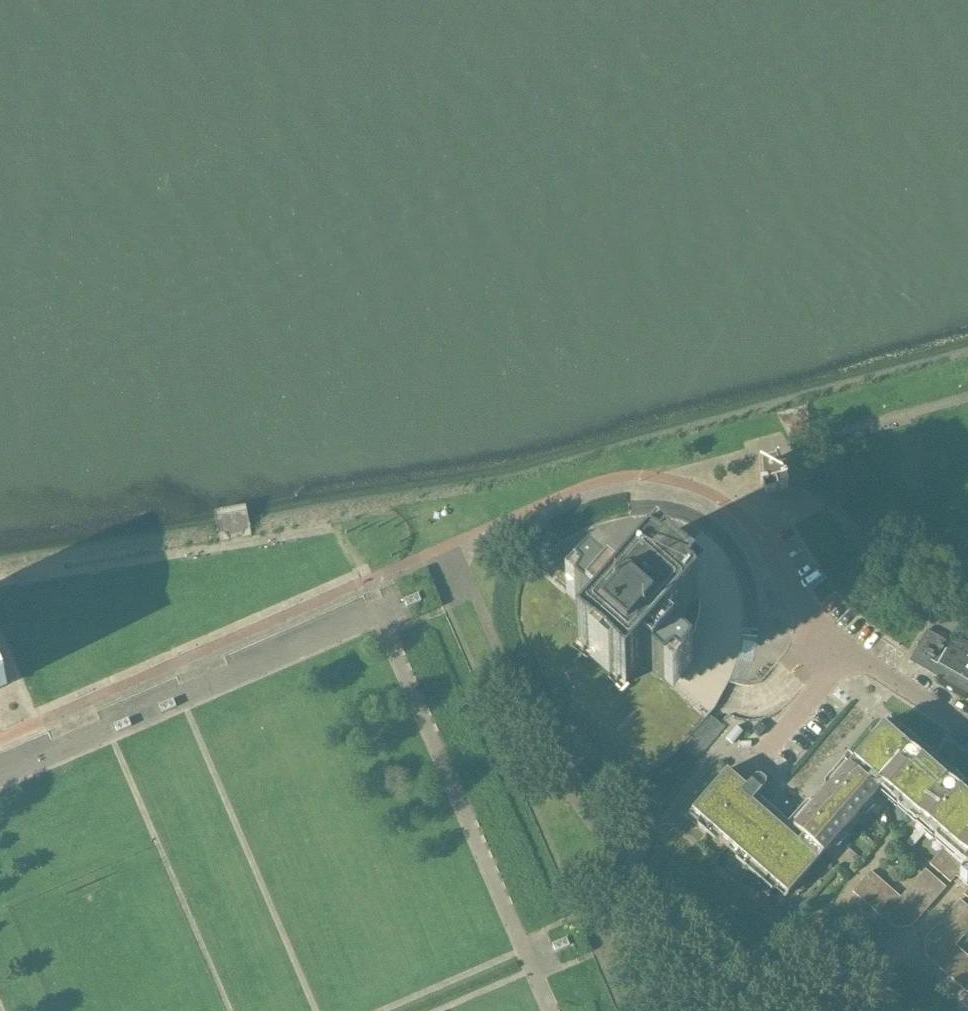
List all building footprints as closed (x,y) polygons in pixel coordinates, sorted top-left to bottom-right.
[(773,463),(765,465),(760,467),(762,488),(763,487),(765,495),(788,489),(786,481),(787,480),(778,462),(773,463)] [(567,540),(551,551),(534,569),(526,584),(523,598),(522,619),(554,697),(578,748),(594,764),(610,772),(624,775),(640,772),(651,769),(664,762),(710,713),(722,698),(727,690),(734,672),(738,654),(740,637),(742,617),(741,598),(737,580),(735,569),(724,550),(706,531),(690,521),(674,518),(657,515),(634,515),(609,521),(585,530),(567,540)] [(574,587),(570,593),(568,596),(576,603),(575,604),(595,622),(578,642),(593,653),(604,661),(626,684),(644,664),(663,682),(674,675),(681,680),(693,663),(684,655),(687,649),(690,643),(691,641),(692,637),(695,631),(698,622),(698,619),(699,616),(700,613),(700,609),(700,606),(700,603),(700,600),(699,595),(698,591),(696,587),(695,585),(694,583),(692,580),(689,576),(688,575),(685,572),(682,569),(672,563),(669,561),(666,560),(663,559),(660,558),(656,557),(653,557),(647,556),(640,556),(634,556),(631,557),(624,558),(618,559),(615,560),(612,561),(606,563),(600,566),(594,569),(589,573),(584,577),(581,579),(578,582),(576,584),(574,587)] [(407,608),(421,602),(418,594),(404,600),(407,608)] [(943,640),(927,631),(909,662),(939,679),(936,684),(964,700),(967,695),(967,696),(967,645),(955,637),(951,644),(943,640)] [(162,713),(176,707),(173,699),(159,706),(162,713)] [(118,733),(132,726),(128,719),(114,725),(118,733)] [(694,740),(690,736),(683,745),(698,758),(724,728),(713,719),(694,740)] [(941,776),(884,726),(854,760),(880,784),(948,844),(967,862),(967,800),(941,776)] [(788,895),(823,855),(878,792),(876,789),(880,784),(854,760),(794,829),(803,837),(798,842),(743,793),(748,788),(747,787),(727,770),(692,810),(788,895)] [(756,776),(747,787),(748,788),(757,796),(767,785),(766,785),(771,778),(762,770),(757,777),(756,776)] [(943,849),(930,865),(950,883),(956,876),(967,863),(967,862),(948,844),(943,849)] [(956,876),(967,887),(967,863),(956,876)] [(853,892),(894,929),(911,927),(946,888),(925,870),(901,898),(871,871),(853,892)] [(926,957),(967,993),(967,957),(956,946),(967,932),(967,907),(960,900),(925,940),(926,957)] [(556,952),(570,946),(567,938),(552,944),(556,952)]
